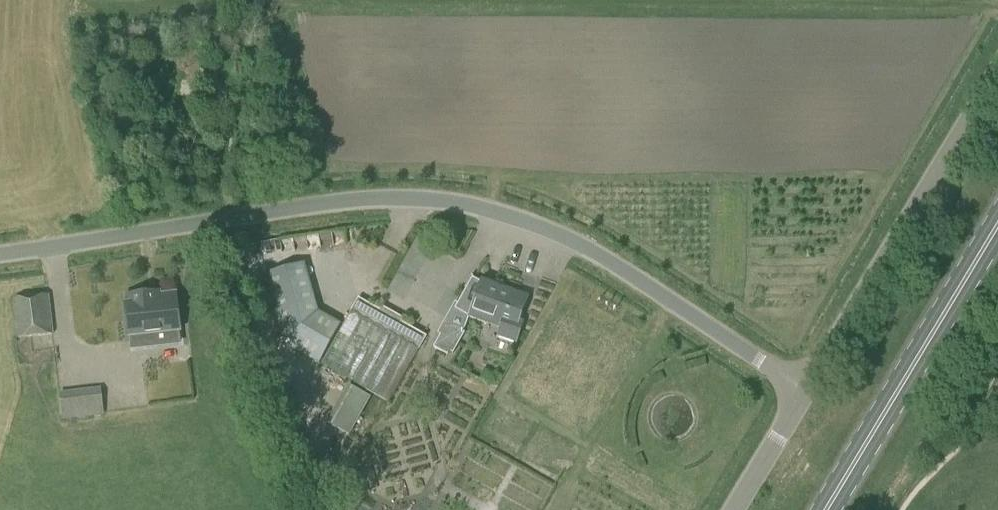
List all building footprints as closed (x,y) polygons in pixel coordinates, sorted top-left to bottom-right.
[(480,283),(471,280),(455,313),(499,329),(496,337),(516,344),(524,322),(520,321),(529,297),(481,280),(480,283)] [(17,339),(53,335),(48,295),(12,299),(17,339)] [(149,303),(148,295),(126,297),(127,305),(125,306),(129,337),(180,331),(176,295),(157,297),(158,302),(149,303)] [(388,403),(418,350),(351,313),(320,365),(388,403)] [(450,326),(448,329),(442,326),(437,335),(440,336),(433,348),(448,356),(450,353),(453,355),(465,334),(450,326)] [(62,419),(104,415),(101,389),(59,393),(62,419)]
